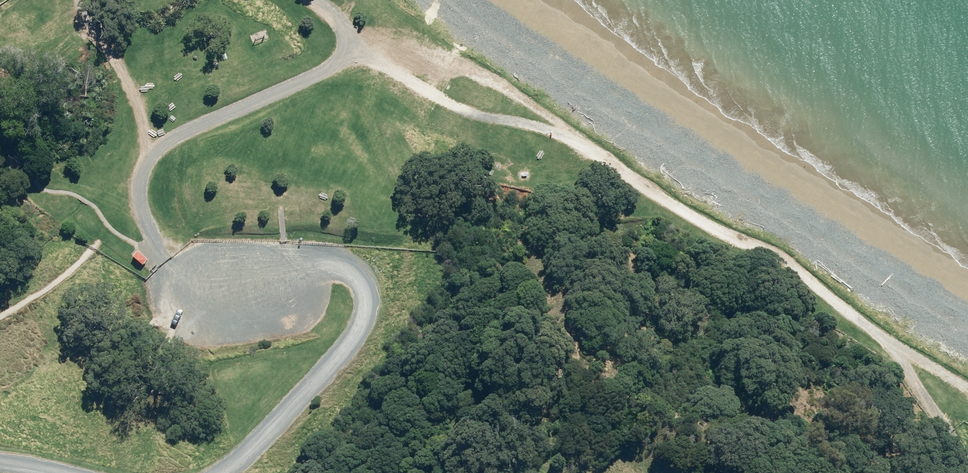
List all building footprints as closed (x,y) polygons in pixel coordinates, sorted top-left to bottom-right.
[(138,252),(135,256),(143,263),(147,259),(138,252)]
